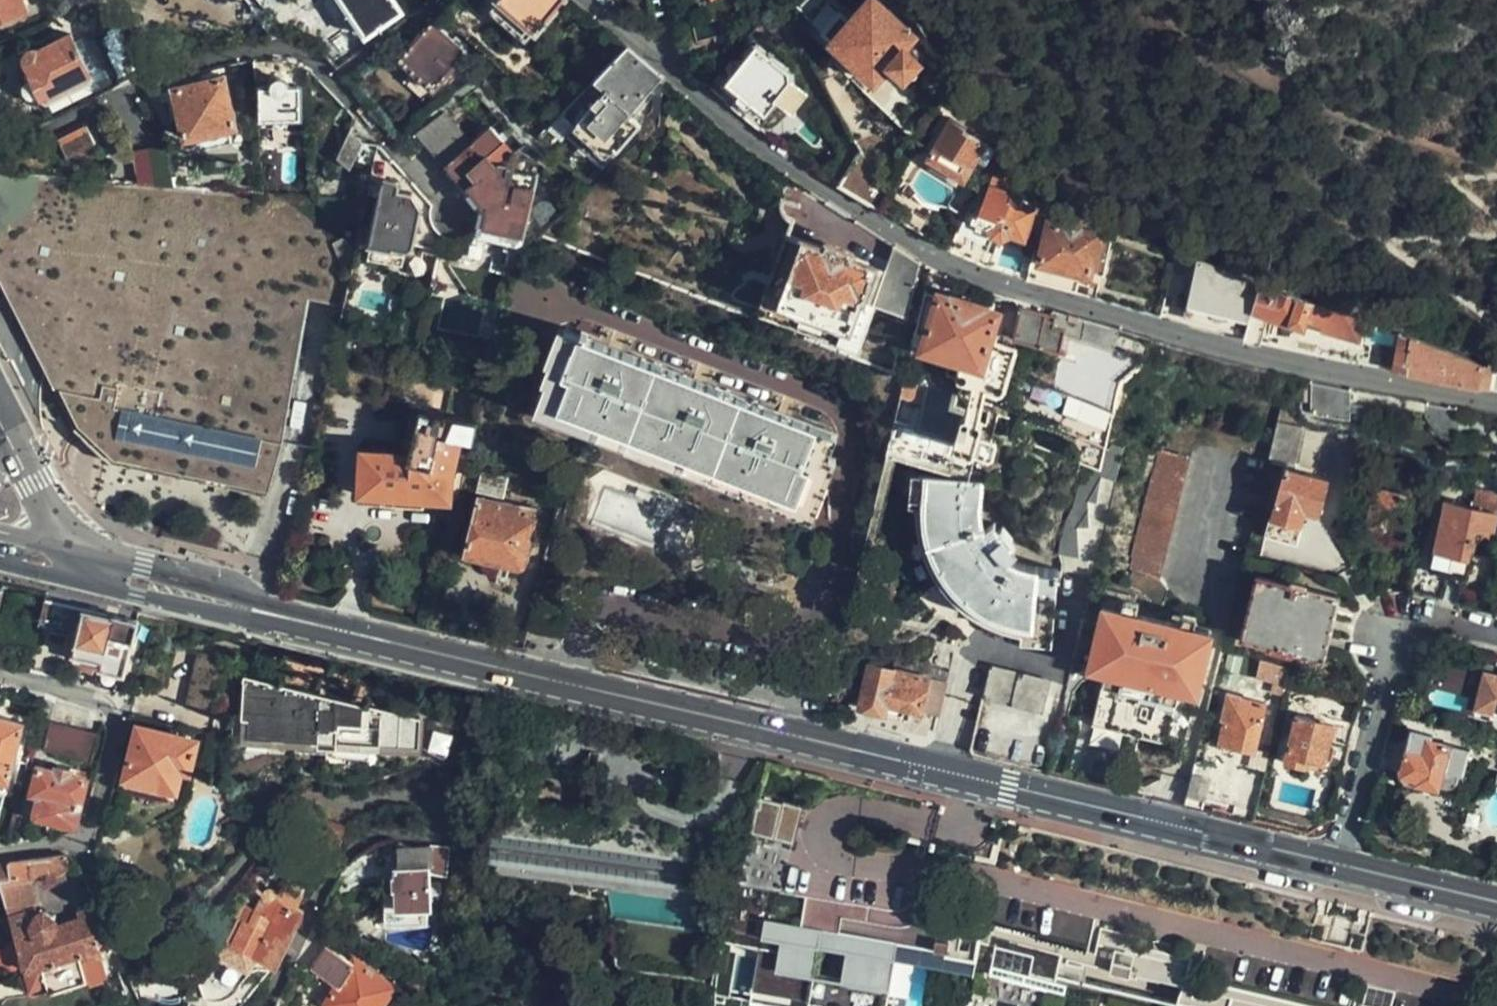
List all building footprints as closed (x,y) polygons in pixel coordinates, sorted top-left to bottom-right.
[(22,0),(0,0),(0,23),(26,13),(22,0)] [(351,0),(341,0),(356,29),(365,25),(351,0)] [(365,25),(366,27),(402,9),(397,1),(398,0),(351,0),(365,25)] [(424,7),(420,0),(408,0),(406,1),(414,14),(424,7)] [(536,30),(564,0),(502,0),(536,30)] [(876,0),(864,0),(848,20),(838,12),(821,33),(876,79),(887,66),(904,78),(918,59),(904,47),(914,32),(876,0)] [(115,7),(98,18),(97,35),(107,55),(139,37),(115,7)] [(430,82),(461,43),(431,19),(400,57),(430,82)] [(78,45),(71,32),(40,48),(39,47),(37,46),(36,45),(35,45),(33,45),(30,45),(28,45),(27,46),(25,48),(23,49),(22,51),(22,53),(22,55),(22,57),(30,74),(29,74),(28,76),(27,78),(25,79),(25,83),(25,85),(26,87),(27,90),(29,92),(32,94),(34,94),(37,95),(39,95),(40,94),(42,96),(91,71),(86,63),(78,45)] [(350,33),(324,50),(339,66),(363,49),(350,33)] [(739,112),(758,127),(766,113),(765,111),(776,96),(790,106),(801,90),(789,81),(786,66),(755,41),(725,80),(728,82),(718,93),(739,112)] [(83,42),(78,45),(86,63),(92,60),(83,42)] [(657,73),(625,45),(594,76),(605,87),(582,113),(617,145),(641,121),(625,107),(657,73)] [(178,83),(180,97),(184,111),(189,127),(235,114),(223,70),(178,83)] [(104,71),(96,75),(100,84),(108,79),(104,71)] [(300,115),(299,81),(287,81),(285,77),(282,74),(278,74),(274,78),(273,82),(262,83),(262,115),(275,115),(286,115),(300,115)] [(184,111),(180,97),(170,100),(175,115),(184,111)] [(417,132),(444,163),(472,140),(443,108),(417,132)] [(967,123),(950,113),(927,151),(930,153),(957,169),(961,171),(969,159),(972,154),(982,160),(992,144),(981,138),(964,127),(967,123)] [(984,133),(967,123),(964,127),(981,138),(984,133)] [(539,169),(544,174),(549,162),(522,139),(512,147),(492,124),(472,140),(444,163),(463,187),(466,187),(468,189),(470,190),(472,192),(474,195),(475,197),(476,199),(479,207),(479,209),(479,211),(479,213),(479,214),(479,216),(478,218),(478,220),(477,222),(477,223),(476,225),(476,227),(501,233),(519,237),(539,169)] [(94,144),(86,127),(60,140),(69,157),(94,144)] [(335,156),(352,165),(364,138),(348,129),(335,156)] [(149,149),(155,181),(172,183),(166,145),(149,149)] [(135,151),(139,180),(155,181),(149,149),(135,151)] [(884,195),(883,193),(857,151),(838,184),(877,209),(884,195)] [(957,169),(930,153),(925,162),(952,178),(957,169)] [(15,170),(9,171),(0,174),(0,259),(16,251),(56,331),(43,370),(73,430),(114,408),(272,440),(270,447),(278,449),(280,442),(308,319),(312,301),(343,309),(349,280),(351,271),(351,268),(351,260),(350,253),(348,245),(346,237),(342,230),(338,223),(333,217),(327,211),(324,207),(316,202),(309,198),(302,195),(295,193),(290,192),(264,190),(172,183),(155,181),(139,180),(15,170)] [(1022,237),(1032,205),(1008,197),(1011,186),(998,182),(997,185),(985,181),(973,220),(988,224),(988,227),(991,234),(999,237),(1008,233),(1008,232),(1022,237)] [(428,229),(418,227),(422,210),(413,197),(398,194),(399,187),(397,184),(386,182),(383,183),(378,210),(368,208),(362,231),(373,233),(372,238),(375,239),(409,247),(414,243),(424,244),(428,229)] [(1096,234),(1099,221),(1052,203),(1048,221),(1046,220),(1037,259),(1081,270),(1087,271),(1088,269),(1102,272),(1110,238),(1096,234)] [(958,254),(972,259),(984,230),(959,218),(943,248),(958,254)] [(513,273),(518,250),(519,237),(501,233),(493,268),(513,273)] [(916,259),(891,244),(882,270),(848,257),(849,250),(823,240),(820,245),(798,237),(771,309),(843,336),(858,298),(902,313),(916,259)] [(409,247),(375,239),(372,251),(406,258),(409,247)] [(43,370),(56,331),(16,251),(0,259),(0,284),(12,309),(34,352),(43,370)] [(1037,259),(1030,257),(1024,278),(1053,285),(1055,276),(1078,281),(1081,270),(1037,259)] [(1244,325),(1258,279),(1199,258),(1186,308),(1191,310),(1188,319),(1225,328),(1227,321),(1244,325)] [(1359,337),(1365,319),(1258,279),(1244,325),(1241,332),(1258,336),(1267,310),(1299,320),(1302,314),(1319,320),(1319,324),(1359,337)] [(949,297),(919,287),(907,338),(978,361),(963,413),(959,412),(961,403),(950,400),(952,389),(900,373),(889,420),(967,442),(986,447),(991,436),(973,430),(984,387),(1001,391),(1015,343),(986,334),(992,310),(981,307),(979,303),(950,295),(949,297)] [(343,309),(312,301),(308,319),(339,326),(340,323),(343,309)] [(1148,332),(1049,307),(1046,311),(1018,305),(1017,310),(1005,307),(1000,322),(1006,324),(1005,327),(1012,329),(1011,334),(1067,350),(1072,331),(1143,350),(1148,332)] [(833,437),(567,324),(536,398),(801,510),(833,437)] [(1478,381),(1481,362),(1396,330),(1389,365),(1478,381)] [(1496,378),(1496,364),(1492,362),(1488,383),(1495,384),(1496,378)] [(1314,378),(1314,401),(1349,400),(1349,378),(1314,378)] [(452,519),(469,452),(477,418),(418,406),(405,462),(373,457),(364,502),(452,519)] [(273,467),(278,449),(270,447),(272,440),(114,408),(73,430),(108,463),(114,434),(273,467)] [(889,420),(882,454),(961,479),(967,442),(889,420)] [(273,467),(114,434),(108,463),(265,495),(273,467)] [(1094,504),(1102,475),(1111,477),(1117,450),(1095,445),(1065,505),(1058,553),(1076,551),(1078,527),(1085,527),(1086,503),(1094,504)] [(1155,576),(1187,458),(1157,450),(1127,568),(1155,576)] [(1317,512),(1325,477),(1281,465),(1275,493),(1265,532),(1295,541),(1304,509),(1317,512)] [(503,496),(508,478),(479,471),(475,490),(503,496)] [(1403,529),(1416,482),(1380,472),(1367,523),(1382,528),(1384,524),(1403,529)] [(1024,564),(1021,562),(1017,561),(1014,560),(1011,558),(1007,556),(1005,555),(1010,548),(1003,543),(1010,534),(1002,525),(994,532),(987,525),(982,530),(980,527),(979,524),(978,521),(976,518),(976,515),(975,511),(974,508),(973,505),(973,502),(972,499),(972,496),(972,492),(972,489),(972,486),(972,483),(973,480),(961,479),(904,473),(901,493),(912,495),(913,499),(913,503),(914,507),(914,512),(915,516),(916,520),(917,524),(919,528),(920,532),(921,536),(922,540),(924,545),(926,548),(928,552),(930,555),(932,560),(934,563),(936,567),(939,571),(942,574),(944,577),(947,581),(950,584),(954,588),(957,591),(961,594),(965,597),(968,600),(972,603),(976,605),(980,607),(984,610),(989,612),(993,614),(997,616),(1002,618),(1006,619),(1010,621),(1015,622),(1020,623),(1024,624),(1025,635),(1048,637),(1055,567),(1052,567),(1048,567),(1045,567),(1041,567),(1038,567),(1034,566),(1030,566),(1027,565),(1024,564)] [(1444,501),(1431,549),(1429,556),(1450,562),(1461,564),(1463,558),(1466,558),(1468,548),(1472,549),(1476,537),(1477,531),(1482,533),(1488,534),(1493,514),(1496,502),(1496,498),(1472,491),(1468,507),(1444,501)] [(519,561),(532,513),(478,500),(467,549),(519,561)] [(1320,656),(1336,595),(1253,575),(1239,635),(1320,656)] [(44,598),(39,617),(80,627),(75,651),(101,659),(101,665),(124,670),(133,636),(135,635),(138,619),(114,613),(114,614),(44,598)] [(1193,690),(1207,632),(1104,605),(1090,664),(1106,668),(1092,720),(1166,740),(1180,687),(1193,690)] [(225,658),(199,653),(187,706),(214,712),(225,658)] [(1494,674),(1482,672),(1474,706),(1496,712),(1496,659),(1494,674)] [(1037,707),(1045,677),(989,663),(982,694),(1037,707)] [(884,709),(936,718),(945,681),(864,667),(849,714),(878,721),(884,709)] [(307,732),(315,695),(245,679),(236,712),(228,715),(226,722),(229,728),(230,731),(234,736),(240,739),(244,741),(254,732),(291,737),(298,738),(307,732)] [(1253,749),(1264,703),(1224,694),(1218,717),(1222,718),(1217,742),(1223,749),(1230,751),(1236,750),(1237,746),(1253,749)] [(420,718),(315,695),(307,732),(298,738),(314,740),(314,743),(328,746),(329,741),(339,742),(340,736),(363,740),(362,746),(372,746),(379,747),(380,742),(418,746),(420,718)] [(1325,740),(1328,722),(1313,718),(1313,714),(1295,709),(1283,759),(1318,769),(1322,758),(1325,759),(1330,757),(1333,744),(1329,741),(1325,740)] [(8,780),(22,720),(0,715),(0,778),(8,780)] [(84,727),(50,719),(42,747),(77,755),(84,727)] [(187,769),(193,739),(138,726),(126,777),(173,788),(178,767),(187,769)] [(98,731),(84,727),(77,755),(90,759),(98,731)] [(1460,772),(1467,749),(1430,738),(1431,736),(1413,731),(1402,774),(1418,779),(1417,785),(1437,790),(1440,785),(1446,786),(1449,786),(1452,785),(1454,783),(1456,782),(1456,779),(1458,773),(1460,772)] [(314,740),(298,738),(291,737),(290,749),(326,753),(326,759),(368,763),(372,746),(362,746),(363,740),(340,736),(339,742),(329,741),(328,746),(314,743),(314,740)] [(835,779),(765,761),(757,794),(754,804),(824,820),(835,779)] [(75,767),(58,763),(55,769),(38,766),(32,790),(39,791),(35,809),(36,814),(74,822),(86,777),(73,773),(75,767)] [(1188,775),(1181,804),(1199,808),(1205,779),(1188,775)] [(173,788),(126,777),(124,785),(172,795),(173,788)] [(448,844),(434,842),(430,844),(429,863),(429,867),(446,870),(448,844)] [(64,854),(10,861),(12,876),(0,878),(0,883),(16,941),(21,962),(27,970),(31,986),(49,982),(51,989),(107,972),(99,939),(112,935),(114,934),(114,932),(115,930),(115,929),(116,927),(116,925),(116,924),(112,911),(102,913),(101,908),(88,905),(77,908),(79,915),(56,921),(55,916),(45,910),(37,911),(35,905),(27,907),(26,903),(37,900),(33,875),(62,869),(67,863),(64,854)] [(431,894),(429,867),(429,863),(394,866),(397,886),(385,886),(387,906),(399,906),(423,905),(432,904),(431,894)] [(287,873),(284,879),(302,888),(305,882),(287,873)] [(1360,927),(1363,914),(1364,908),(1314,896),(1312,901),(1303,936),(1354,949),(1360,927)] [(900,938),(767,916),(753,998),(801,1005),(830,1005),(830,1001),(861,1005),(889,1005),(900,938)] [(259,953),(229,938),(221,954),(228,957),(233,959),(252,969),(259,953)] [(1097,957),(1123,963),(1126,947),(1101,941),(1097,957)] [(1017,965),(1020,953),(971,942),(956,1005),(1194,1005),(1017,965)] [(401,988),(355,958),(353,961),(327,945),(314,967),(338,982),(327,1003),(331,1005),(389,1005),(401,988)] [(233,959),(228,957),(197,968),(207,993),(215,995),(224,995),(227,992),(241,979),(233,959)] [(1121,974),(1123,963),(1097,957),(1095,967),(1121,974)] [(1371,998),(1351,993),(1348,1005),(1369,1005),(1371,998)]
